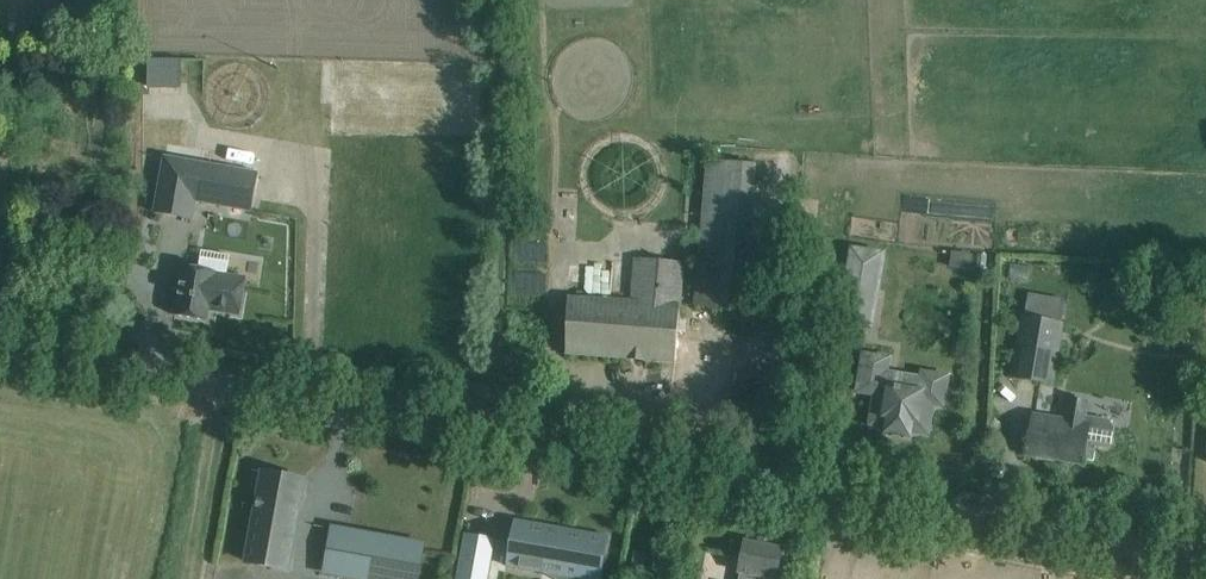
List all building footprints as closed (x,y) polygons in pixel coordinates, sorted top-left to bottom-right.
[(148,56),(148,80),(180,81),(180,57),(148,56)] [(155,213),(192,220),(196,201),(252,211),(259,173),(165,156),(155,213)] [(757,163),(709,158),(696,304),(745,308),(757,163)] [(853,249),(845,296),(874,301),(881,254),(853,249)] [(183,267),(175,315),(208,321),(210,310),(240,315),(247,278),(226,274),(229,257),(201,252),(198,269),(183,267)] [(566,354),(673,363),(678,338),(684,261),(636,257),(632,300),(571,297),(566,354)] [(1018,378),(1052,382),(1064,298),(1031,294),(1018,378)] [(943,405),(947,377),(924,373),(921,392),(902,388),(902,387),(896,386),(896,388),(884,386),(888,358),(865,354),(859,391),(876,394),(872,424),(888,426),(887,432),(910,436),(911,430),(928,433),(933,404),(943,405)] [(1034,415),(1032,431),(1028,455),(1083,464),(1086,444),(1108,447),(1113,443),(1115,427),(1110,418),(1085,414),(1087,402),(1070,399),(1066,420),(1034,415)] [(264,472),(260,495),(248,562),(288,570),(304,479),(264,472)] [(515,527),(508,567),(543,572),(545,565),(601,575),(602,570),(608,536),(571,529),(570,536),(515,527)] [(325,571),(369,578),(418,578),(424,545),(333,529),(325,571)] [(458,578),(488,578),(495,538),(466,533),(458,578)] [(777,578),(778,573),(783,549),(781,549),(782,546),(779,542),(768,539),(764,542),(763,546),(745,542),(740,572),(741,572),(739,578),(777,578)] [(648,555),(635,553),(632,566),(646,569),(648,555)]
